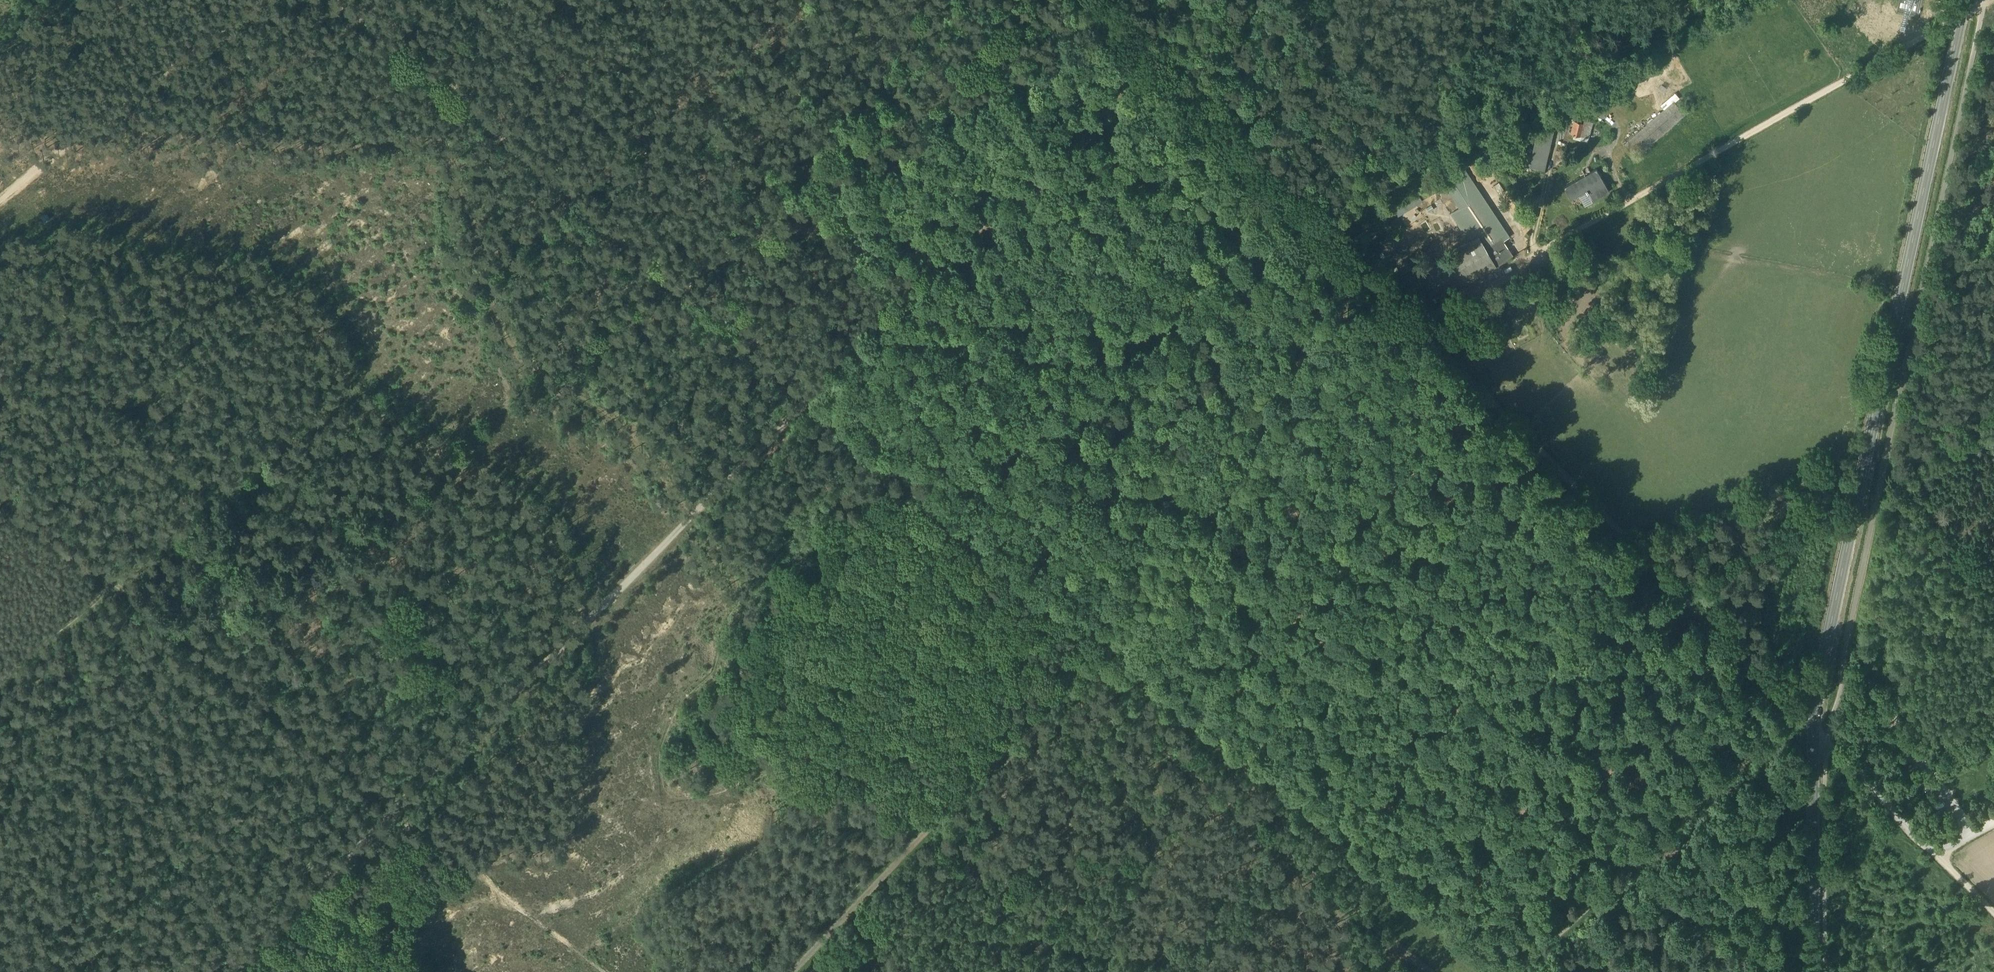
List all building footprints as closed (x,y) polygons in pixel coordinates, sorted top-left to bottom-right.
[(1634,148),(1640,154),(1685,114),(1674,102),(1625,145),(1630,151),(1634,148)] [(1575,118),(1575,121),(1571,134),(1580,136),(1588,138),(1592,122),(1584,120),(1575,118)] [(1530,166),(1544,170),(1552,133),(1538,129),(1532,156),(1525,154),(1523,160),(1522,164),(1530,166)] [(1442,180),(1445,185),(1466,171),(1463,167),(1442,180)] [(1588,192),(1592,201),(1609,191),(1596,169),(1564,187),(1571,199),(1578,195),(1586,191),(1587,193),(1588,192)] [(1445,185),(1460,208),(1478,236),(1479,235),(1496,266),(1497,267),(1513,256),(1503,241),(1510,237),(1466,171),(1445,185)] [(1505,192),(1499,182),(1494,186),(1500,196),(1505,192)] [(1435,185),(1419,194),(1422,199),(1438,190),(1435,185)] [(1424,199),(1428,205),(1440,197),(1437,191),(1424,199)] [(1586,191),(1578,195),(1584,205),(1592,201),(1588,192),(1587,193),(1586,191)] [(1422,200),(1418,194),(1402,204),(1405,209),(1422,200)] [(1398,213),(1405,209),(1402,204),(1402,203),(1395,207),(1398,213)] [(1452,213),(1470,240),(1478,236),(1460,208),(1452,213)] [(1479,235),(1478,236),(1470,240),(1426,266),(1435,281),(1441,291),(1444,296),(1496,266),(1479,235)] [(1406,259),(1398,264),(1403,273),(1412,268),(1406,259)] [(1436,294),(1441,291),(1435,281),(1430,284),(1436,294)]
